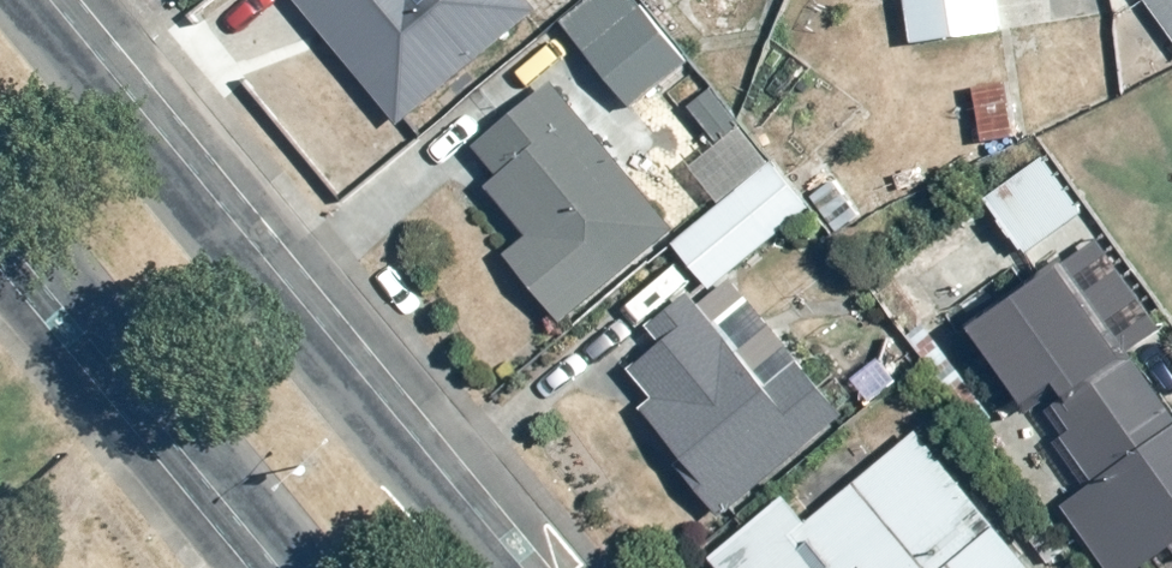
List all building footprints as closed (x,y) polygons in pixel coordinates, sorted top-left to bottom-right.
[(406,130),(547,10),(538,0),(300,0),(406,130)] [(558,22),(625,107),(684,61),(636,0),(586,0),(558,22)] [(995,0),(900,0),(907,41),(1000,25),(995,0)] [(1171,28),(1171,0),(1152,0),(1171,28)] [(560,84),(486,146),(508,179),(493,192),(534,235),(515,253),(570,325),(671,244),(683,233),(560,84)] [(1043,154),(981,197),(1020,254),(1082,211),(1043,154)] [(770,161),(683,233),(671,244),(708,288),(807,205),(770,161)] [(1084,276),(994,332),(1108,488),(1071,514),(1116,567),(1145,567),(1171,550),(1171,392),(1084,276)] [(775,383),(696,298),(656,328),(670,346),(638,371),(663,400),(653,411),(694,460),(686,467),(733,518),(851,414),(805,360),(775,383)] [(721,555),(731,567),(1045,567),(930,433),(817,523),(798,498),(721,555)]
